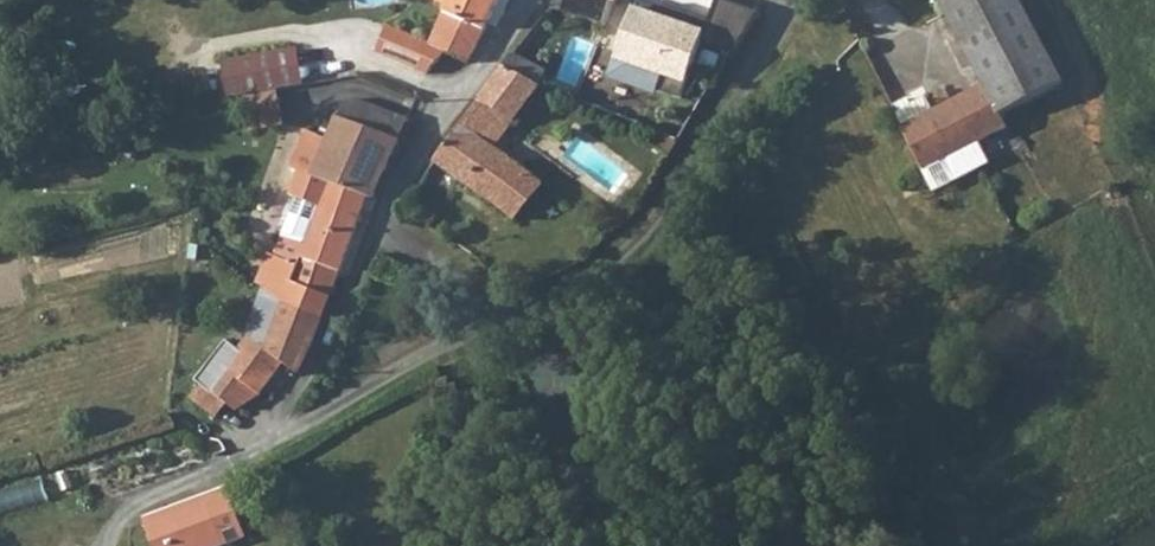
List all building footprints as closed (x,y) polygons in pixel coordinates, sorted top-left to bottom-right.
[(498,0),(431,0),(430,3),(449,11),(433,49),(388,29),(376,56),(426,77),(448,55),(469,63),(498,0)] [(613,0),(554,0),(551,5),(608,24),(617,2),(613,0)] [(986,84),(1000,114),(1057,81),(1019,0),(943,0),(986,84)] [(701,34),(633,16),(620,65),(686,83),(701,34)] [(304,49),(226,57),(231,97),(252,95),(256,130),(289,126),(284,88),(309,85),(304,49)] [(514,55),(505,67),(542,83),(549,72),(514,55)] [(542,83),(505,67),(428,172),(521,219),(548,185),(494,148),(531,98),(544,107),(551,101),(555,88),(542,83)] [(986,84),(917,122),(933,166),(1008,128),(1000,114),(986,84)] [(908,123),(935,110),(927,94),(900,107),(908,123)] [(344,116),(402,140),(411,122),(357,102),(347,108),(344,116)] [(344,116),(332,141),(316,177),(371,195),(379,198),(402,140),(344,116)] [(926,170),(933,166),(917,122),(905,128),(926,170)] [(270,256),(259,285),(265,289),(326,318),(332,305),(371,195),(316,177),(332,141),(310,132),(290,170),(300,174),(290,196),(320,209),(304,244),(285,238),(278,257),(270,256)] [(657,148),(672,156),(682,141),(662,133),(657,148)] [(190,398),(222,416),(231,406),(241,411),(260,400),(285,367),(301,371),(326,318),(265,289),(245,351),(226,345),(190,398)] [(140,526),(147,545),(223,545),(242,539),(225,495),(140,526)]
